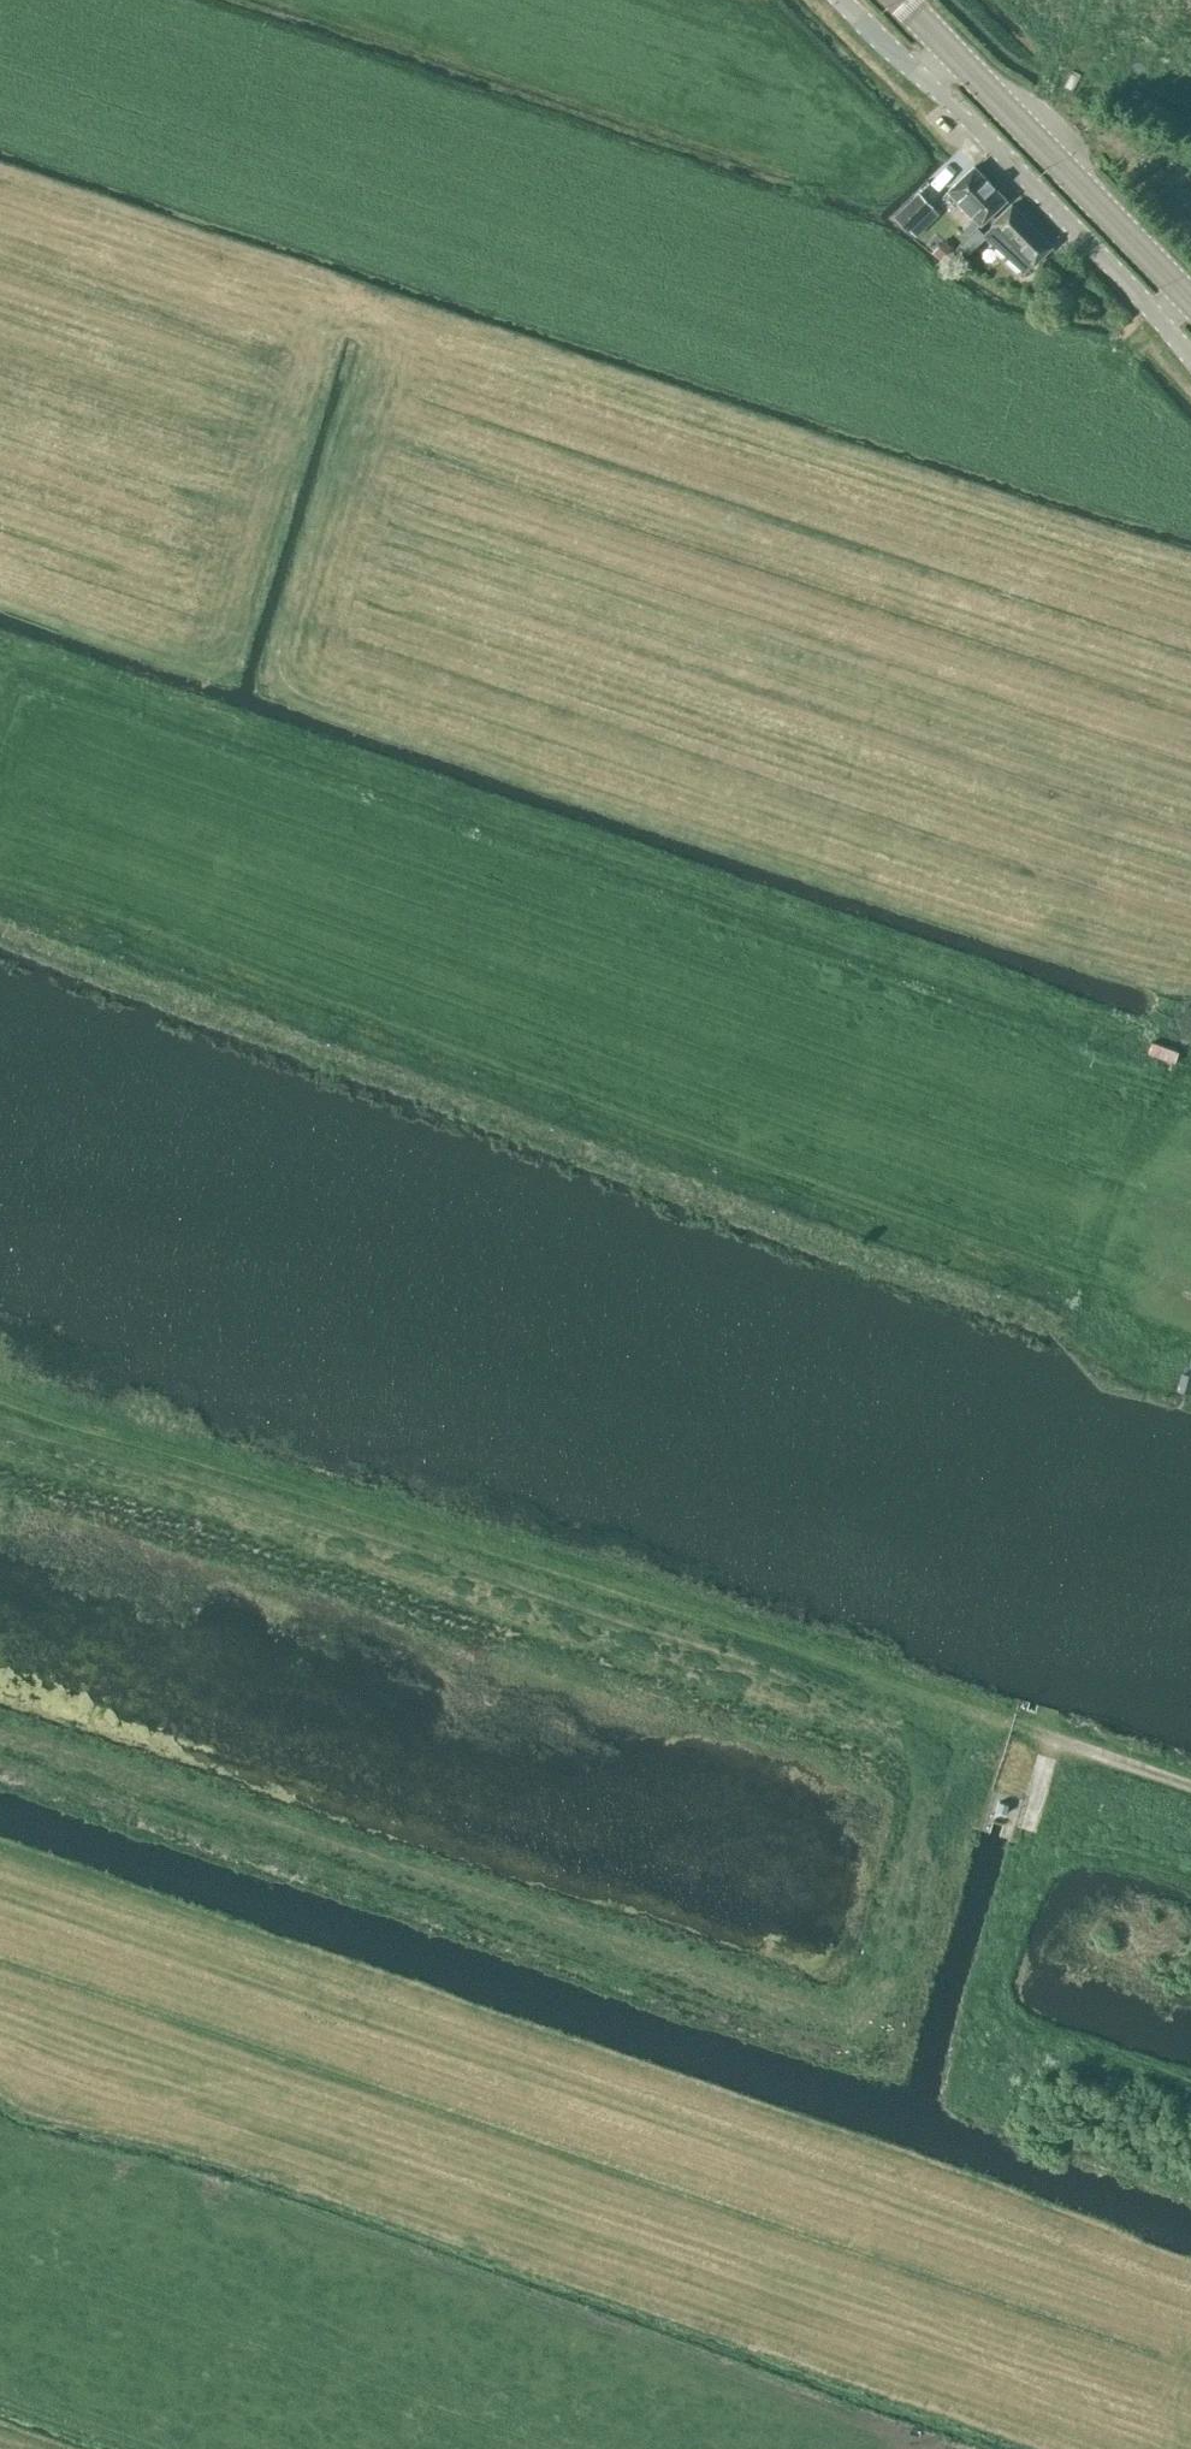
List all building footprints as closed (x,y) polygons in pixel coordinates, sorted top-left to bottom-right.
[(974,165),(948,190),(971,216),(972,216),(974,217),(963,227),(970,234),(980,224),(1006,199),(974,165)] [(929,203),(917,190),(892,213),(904,226),(929,203)] [(1052,246),(1011,203),(993,224),(994,225),(985,234),(980,228),(963,245),(973,254),(988,239),(1025,273),(1032,265),(1034,266),(1052,246)] [(1181,1371),(1176,1389),(1189,1393),(1190,1386),(1190,1374),(1181,1371)]
